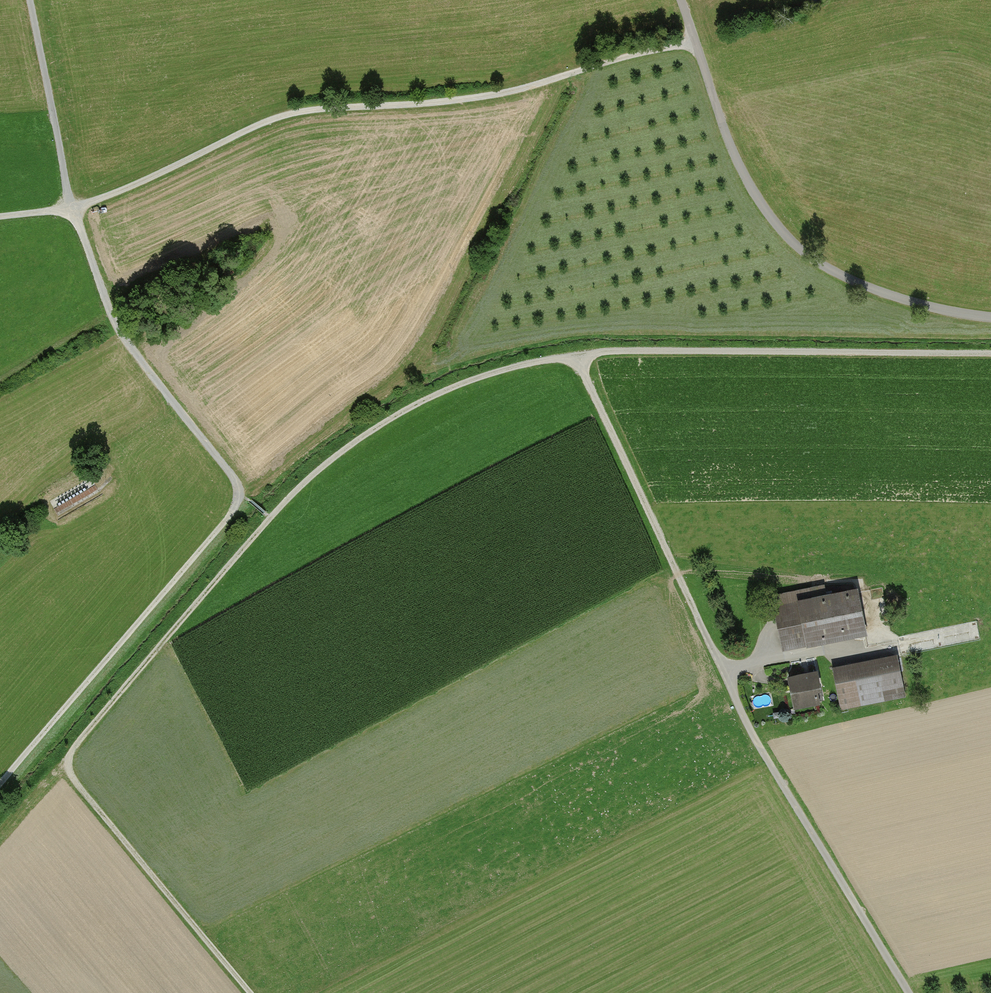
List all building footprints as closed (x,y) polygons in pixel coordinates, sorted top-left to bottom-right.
[(784,652),(810,646),(802,601),(830,596),(828,583),(772,595),(784,652)] [(810,646),(870,635),(861,590),(830,596),(802,601),(810,646)] [(897,656),(833,669),(839,703),(903,691),(897,656)] [(817,672),(789,677),(791,690),(798,688),(801,705),(819,701),(816,688),(820,688),(817,672)]
